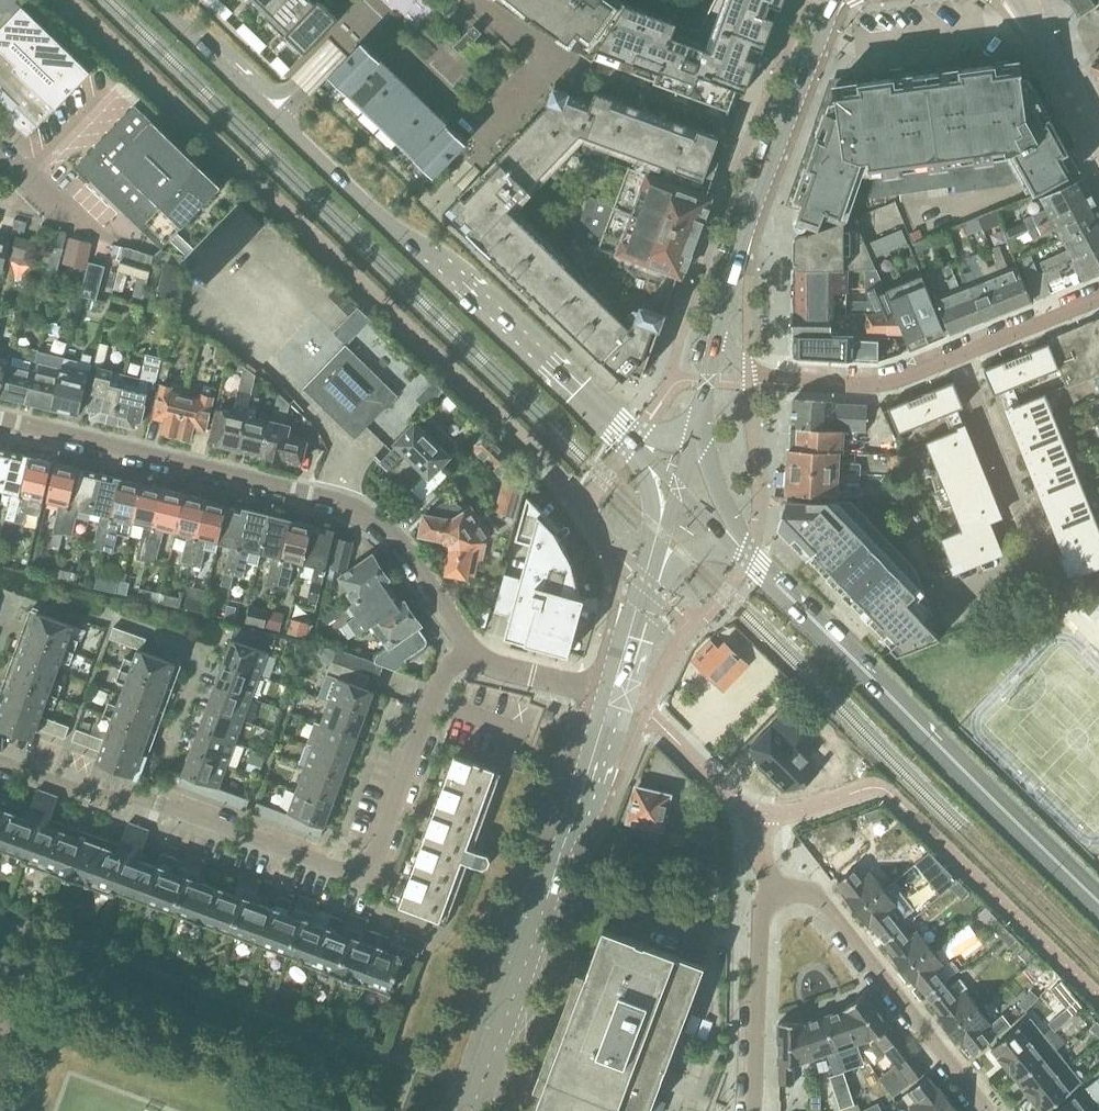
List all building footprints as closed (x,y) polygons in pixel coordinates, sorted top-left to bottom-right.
[(4,15),(18,0),(0,0),(0,19),(4,15)] [(222,1),(220,0),(206,0),(215,8),(222,1)] [(255,1),(272,17),(289,0),(256,0),(255,1)] [(272,17),(268,21),(285,38),(289,34),(321,1),(319,0),(289,0),(272,17)] [(524,10),(531,0),(511,0),(524,10)] [(623,0),(531,0),(524,10),(526,12),(534,17),(569,42),(592,58),(628,3),(623,0)] [(747,90),(758,59),(757,59),(761,48),(765,48),(776,17),(775,17),(778,6),(782,6),(785,0),(715,0),(700,30),(677,21),(655,81),(730,109),(738,87),(747,90)] [(1095,2),(1094,0),(1066,0),(1076,14),(1095,2)] [(233,12),(222,1),(215,8),(226,19),(233,12)] [(321,1),(289,34),(307,51),(338,18),(321,1)] [(677,21),(674,20),(628,3),(592,58),(655,81),(677,21)] [(13,109),(10,112),(9,113),(8,115),(8,116),(8,117),(8,119),(9,120),(10,121),(27,137),(37,127),(60,104),(58,103),(64,97),(65,98),(91,71),(23,5),(0,29),(0,96),(13,109)] [(249,41),(256,34),(244,23),(237,30),(249,41)] [(473,27),(454,46),(462,54),(481,34),(473,27)] [(267,45),(256,34),(249,41),(260,52),(267,45)] [(321,86),(321,87),(338,103),(381,59),(363,42),(321,86)] [(284,75),(291,68),(278,56),(272,63),(284,75)] [(381,59),(338,103),(355,120),(398,76),(381,59)] [(796,220),(796,222),(796,223),(796,225),(797,226),(798,227),(799,228),(801,228),(802,229),(804,228),(805,228),(806,227),(807,226),(808,225),(811,217),(821,220),(825,209),(844,216),(847,207),(852,209),(855,199),(956,186),(957,192),(1008,184),(1025,175),(1029,181),(1035,193),(1078,169),(1072,157),(1028,77),(1024,78),(1021,73),(1020,61),(835,85),(836,95),(834,101),(830,102),(796,199),(800,200),(802,201),(796,220)] [(355,120),(372,136),(415,92),(398,76),(355,120)] [(632,371),(633,371),(643,375),(665,316),(663,316),(678,275),(586,240),(565,262),(509,207),(513,203),(513,204),(581,134),(637,154),(632,168),(707,196),(720,160),(712,158),(720,137),(699,129),(698,131),(614,100),(614,98),(596,92),(592,103),(569,95),(569,94),(555,88),(554,91),(550,102),(551,103),(483,173),(482,172),(464,191),(460,195),(461,195),(442,215),(531,301),(538,295),(557,314),(556,314),(602,359),(603,358),(625,378),(632,371)] [(372,136),(389,153),(432,109),(415,92),(372,136)] [(168,240),(169,241),(221,187),(153,121),(152,121),(135,105),(135,106),(82,161),(99,177),(95,181),(147,231),(154,223),(170,238),(168,240)] [(389,153),(406,169),(449,125),(432,109),(389,153)] [(406,169),(423,185),(424,186),(467,142),(449,125),(406,169)] [(707,196),(632,168),(629,167),(614,207),(589,197),(575,236),(586,240),(678,275),(682,276),(712,197),(707,196)] [(1025,221),(1003,230),(1007,239),(1008,242),(1017,238),(1016,236),(1030,230),(1037,227),(1037,228),(1043,225),(1042,223),(1046,221),(1046,222),(1094,200),(1083,179),(1041,198),(1046,209),(1024,219),(1025,221)] [(1030,230),(1034,239),(1057,228),(1062,240),(1098,222),(1098,209),(1094,200),(1046,222),(1046,221),(1042,223),(1043,225),(1037,228),(1037,227),(1030,230)] [(238,203),(232,209),(191,252),(190,252),(187,263),(207,283),(262,226),(239,204),(238,203)] [(996,212),(980,218),(983,227),(1000,220),(996,212)] [(795,269),(795,272),(831,272),(849,272),(849,269),(866,269),(877,269),(873,258),(866,244),(855,216),(813,230),(795,238),(795,250),(795,262),(797,262),(797,269),(795,269)] [(980,218),(964,225),(967,233),(983,227),(980,218)] [(1041,263),(1045,273),(1098,247),(1098,222),(1062,240),(1067,250),(1041,263)] [(902,229),(893,232),(899,247),(908,243),(902,229)] [(893,232),(884,236),(890,251),(899,247),(893,232)] [(947,232),(931,238),(935,246),(950,240),(947,232)] [(32,261),(38,242),(17,236),(11,255),(32,261)] [(884,236),(875,240),(881,255),(890,251),(884,236)] [(71,237),(64,264),(86,270),(93,242),(71,237)] [(931,238),(916,244),(919,252),(935,246),(931,238)] [(1017,238),(1008,242),(1012,251),(1020,248),(1017,238)] [(3,272),(11,242),(0,239),(0,271),(3,272)] [(875,240),(866,244),(873,258),(881,255),(875,240)] [(121,259),(124,247),(115,244),(111,257),(121,259)] [(57,275),(65,248),(51,245),(44,272),(57,275)] [(999,245),(990,249),(996,264),(997,263),(1015,308),(1029,302),(1032,301),(1018,266),(1009,270),(999,245)] [(141,251),(137,249),(129,247),(129,248),(126,247),(121,261),(114,290),(123,292),(128,273),(138,276),(134,296),(144,299),(151,270),(144,268),(148,253),(141,251)] [(1029,279),(1037,299),(1051,293),(1047,282),(1070,272),(1075,283),(1085,280),(1098,273),(1098,247),(1045,273),(1039,275),(1029,279)] [(983,252),(975,255),(999,314),(1015,308),(997,263),(996,264),(989,266),(983,253),(983,252)] [(1031,253),(1020,257),(1029,279),(1039,275),(1031,253)] [(972,271),(964,274),(969,285),(983,321),(999,314),(975,255),(967,258),(968,259),(972,271)] [(90,262),(81,296),(97,300),(106,266),(90,262)] [(166,263),(159,294),(177,298),(184,268),(166,263)] [(951,266),(944,268),(946,274),(967,327),(983,321),(969,285),(960,288),(951,266)] [(862,301),(861,315),(866,315),(866,332),(903,332),(896,315),(886,291),(883,283),(877,269),(866,269),(866,271),(865,291),(867,291),(867,293),(871,301),(862,301)] [(794,312),(794,314),(861,315),(862,301),(847,301),(847,293),(847,292),(848,292),(849,272),(831,272),(795,272),(794,312)] [(945,294),(936,297),(951,334),(967,327),(946,274),(938,277),(945,294)] [(922,276),(904,283),(929,343),(940,338),(947,335),(945,331),(922,276)] [(904,283),(886,291),(896,315),(903,332),(909,346),(911,350),(917,347),(929,343),(904,283)] [(337,287),(329,295),(348,314),(355,307),(337,287)] [(794,314),(794,335),(845,335),(845,334),(855,335),(866,336),(866,332),(866,315),(861,315),(794,314)] [(1060,368),(1067,387),(1098,376),(1098,323),(1050,343),(1060,368)] [(794,356),(794,357),(853,360),(855,335),(845,334),(845,335),(794,335),(794,356)] [(855,335),(853,360),(879,361),(880,337),(866,336),(855,335)] [(1001,392),(1014,387),(1060,368),(1050,343),(1029,351),(1031,356),(1026,359),(1024,353),(984,369),(995,395),(1001,392)] [(305,389),(356,439),(398,395),(346,345),(305,389)] [(12,349),(12,350),(9,363),(8,363),(0,395),(26,401),(38,351),(39,351),(39,350),(28,347),(27,352),(12,349)] [(12,350),(0,347),(0,395),(8,363),(9,363),(12,350)] [(52,408),(64,358),(39,351),(38,351),(26,401),(52,408)] [(64,358),(52,408),(79,414),(91,364),(90,364),(93,355),(84,353),(81,362),(64,358)] [(152,377),(158,377),(162,360),(162,357),(147,353),(141,377),(125,374),(113,422),(135,428),(136,422),(141,423),(152,377)] [(220,353),(217,364),(227,366),(230,356),(220,353)] [(230,356),(227,366),(238,369),(240,363),(230,356)] [(162,360),(158,377),(167,380),(171,362),(162,360)] [(91,417),(113,422),(125,374),(99,367),(96,380),(88,411),(92,412),(91,417)] [(432,380),(423,390),(433,400),(442,391),(432,380)] [(945,415),(958,409),(964,407),(954,381),(915,397),(917,403),(911,405),(909,399),(889,408),(899,433),(945,415)] [(161,385),(153,418),(165,421),(163,432),(166,432),(167,435),(172,436),(175,434),(177,435),(187,394),(171,391),(172,387),(161,385)] [(187,394),(177,435),(179,436),(181,438),(186,439),(188,438),(191,438),(194,428),(206,431),(216,388),(204,385),(201,398),(187,394)] [(1001,392),(1007,409),(1021,403),(1014,387),(1001,392)] [(220,409),(213,442),(216,443),(218,445),(224,447),(228,446),(238,448),(251,395),(252,392),(238,389),(234,408),(226,406),(225,410),(220,409)] [(263,454),(263,457),(286,463),(287,460),(301,464),(307,440),(290,436),(292,424),(287,423),(291,404),(280,393),(278,393),(272,419),(264,454),(263,454)] [(1046,393),(1021,403),(1007,409),(1017,431),(1055,416),(1046,393)] [(251,395),(238,448),(249,451),(251,453),(258,455),(261,454),(263,454),(264,454),(272,419),(256,416),(260,398),(251,395)] [(793,427),(858,431),(867,432),(868,404),(795,399),(793,427)] [(958,409),(945,415),(952,431),(965,426),(958,409)] [(1017,431),(1026,453),(1064,438),(1055,416),(1017,431)] [(433,440),(416,424),(397,444),(398,445),(380,463),(388,470),(407,453),(430,475),(458,445),(457,444),(458,444),(444,430),(443,431),(442,430),(433,440)] [(983,470),(965,426),(952,431),(927,441),(944,485),(983,470)] [(857,442),(858,431),(793,427),(792,448),(845,451),(845,441),(857,442)] [(471,449),(504,480),(528,470),(488,431),(471,449)] [(1064,438),(1026,453),(1034,475),(1073,460),(1064,438)] [(787,458),(787,470),(862,475),(862,463),(841,462),(841,453),(845,453),(845,451),(792,448),(791,454),(787,458)] [(0,449),(0,490),(1,490),(11,452),(0,449)] [(11,452),(1,490),(13,493),(5,519),(15,522),(31,457),(11,452)] [(889,476),(912,477),(914,478),(905,457),(904,457),(891,456),(889,476)] [(31,457),(15,522),(11,540),(21,542),(25,524),(32,498),(44,501),(53,462),(31,457)] [(1034,475),(1044,498),(1060,492),(1062,497),(1068,495),(1070,501),(1087,494),(1083,486),(1073,460),(1034,475)] [(80,469),(57,463),(47,502),(60,505),(53,531),(54,531),(51,544),(61,547),(64,533),(64,534),(80,469)] [(91,512),(100,473),(80,469),(64,534),(73,535),(77,518),(89,521),(91,512)] [(528,470),(504,480),(495,511),(515,517),(528,470)] [(862,475),(787,470),(786,482),(789,487),(789,492),(861,496),(861,484),(862,475)] [(983,521),(984,523),(1001,516),(983,470),(944,485),(962,529),(983,521)] [(91,512),(102,515),(95,537),(97,537),(94,548),(104,550),(121,478),(100,473),(91,512)] [(130,535),(133,523),(143,484),(121,478),(104,550),(114,552),(119,532),(130,535)] [(913,478),(893,484),(899,503),(918,497),(913,478)] [(143,484),(133,523),(145,525),(146,525),(138,558),(147,561),(164,489),(143,484)] [(165,530),(176,533),(185,494),(164,489),(147,561),(157,563),(165,530)] [(1060,492),(1044,498),(1045,501),(1046,504),(1048,510),(1057,532),(1096,517),(1087,494),(1070,501),(1068,495),(1062,497),(1060,492)] [(191,564),(206,499),(185,494),(176,533),(187,536),(181,562),(191,564)] [(495,612),(511,616),(505,636),(570,654),(582,608),(577,607),(580,598),(585,599),(586,597),(581,595),(572,561),(556,531),(560,528),(528,495),(516,538),(532,542),(522,579),(505,574),(495,612)] [(206,499),(191,564),(201,567),(205,550),(217,553),(219,543),(218,543),(227,504),(206,499)] [(934,616),(934,614),(932,614),(933,615),(928,616),(925,619),(908,601),(911,598),(912,599),(926,594),(916,568),(909,560),(908,561),(915,569),(917,574),(908,582),(846,518),(857,508),(857,509),(858,508),(852,501),(788,499),(778,527),(808,558),(814,552),(897,639),(891,645),(898,653),(942,637),(926,620),(930,617),(934,616)] [(218,543),(219,543),(231,546),(221,585),(231,588),(250,510),(227,504),(218,543)] [(447,544),(490,515),(491,514),(491,513),(489,511),(477,518),(470,507),(452,520),(424,515),(421,530),(425,536),(444,539),(447,544)] [(231,588),(229,599),(238,601),(244,577),(243,577),(250,551),(261,553),(271,514),(250,510),(231,588)] [(271,514),(261,553),(273,556),(267,582),(277,585),(292,520),(271,514)] [(501,531),(490,515),(447,544),(450,549),(447,569),(450,574),(465,577),(475,578),(478,562),(483,563),(487,540),(501,531)] [(1057,532),(1066,554),(1067,555),(1098,542),(1098,525),(1096,517),(1057,532)] [(313,525),(292,520),(277,585),(289,588),(294,566),(292,566),(293,561),(304,564),(313,525)] [(983,521),(962,529),(942,538),(955,571),(1002,552),(994,532),(989,534),(984,523),(983,521)] [(313,525),(304,564),(300,576),(312,579),(308,596),(311,600),(318,601),(329,557),(335,530),(313,525)] [(354,542),(338,538),(331,567),(343,570),(348,566),(354,542)] [(1067,555),(1066,554),(1060,556),(1069,580),(1098,568),(1098,542),(1067,555)] [(354,605),(389,582),(392,580),(373,553),(338,578),(348,592),(346,593),(353,603),(354,605)] [(138,598),(160,603),(162,592),(168,565),(164,564),(162,573),(147,585),(146,589),(141,588),(142,585),(141,584),(140,589),(138,597),(138,598)] [(60,579),(74,582),(76,573),(62,570),(60,579)] [(117,592),(119,582),(120,579),(119,579),(98,574),(95,587),(117,592)] [(117,592),(126,594),(129,582),(120,579),(117,592)] [(357,635),(369,628),(404,604),(402,601),(389,582),(354,605),(353,603),(349,605),(357,615),(347,621),(357,635)] [(183,597),(162,592),(160,603),(180,607),(183,597)] [(187,595),(184,608),(184,609),(202,613),(205,599),(187,595)] [(375,661),(384,665),(396,670),(427,649),(424,646),(427,645),(428,639),(420,628),(423,626),(405,599),(402,601),(404,604),(369,628),(379,642),(382,640),(387,648),(377,655),(375,661)] [(227,605),(224,618),(234,620),(237,607),(227,605)] [(251,605),(246,623),(265,627),(269,610),(251,605)] [(270,609),(266,628),(280,631),(284,613),(280,612),(281,607),(272,605),(271,610),(270,609)] [(340,614),(336,608),(323,616),(327,622),(340,614)] [(0,694),(0,712),(0,713),(0,727),(33,739),(37,727),(66,738),(70,726),(41,715),(45,705),(54,708),(62,685),(54,682),(62,660),(70,663),(79,641),(70,637),(74,625),(31,609),(0,694)] [(291,617),(288,633),(307,637),(311,622),(291,617)] [(110,638),(138,649),(143,650),(147,638),(114,626),(110,638)] [(235,636),(248,641),(249,636),(251,632),(239,627),(235,636)] [(251,632),(249,636),(259,640),(261,633),(252,630),(251,632)] [(232,639),(224,662),(260,675),(268,652),(232,639)] [(702,668),(724,689),(747,665),(725,644),(719,650),(711,642),(694,660),(702,668)] [(337,647),(332,661),(371,675),(379,678),(383,666),(384,665),(375,661),(337,647)] [(72,740),(101,751),(97,762),(134,776),(139,763),(140,764),(134,779),(139,781),(182,665),(143,650),(138,649),(134,661),(125,658),(117,680),(126,683),(118,705),(109,702),(100,725),(109,728),(105,739),(77,729),(72,740)] [(379,678),(371,675),(332,661),(328,674),(338,678),(374,691),(379,678)] [(260,675),(224,662),(216,685),(252,698),(260,675)] [(338,678),(330,701),(366,714),(374,691),(338,678)] [(216,685),(208,707),(244,720),(252,698),(216,685)] [(358,736),(366,714),(330,701),(322,723),(358,736)] [(244,720),(208,707),(199,729),(235,742),(244,720)] [(547,709),(544,717),(552,719),(554,712),(547,709)] [(802,783),(804,785),(819,769),(788,739),(800,726),(783,710),(749,745),(765,760),(758,767),(783,791),(802,783)] [(322,723),(313,746),(349,759),(358,736),(322,723)] [(191,752),(227,765),(235,742),(199,729),(191,752)] [(850,741),(841,750),(853,763),(862,754),(850,741)] [(313,746),(305,768),(341,781),(349,759),(313,746)] [(254,748),(250,759),(262,764),(266,753),(254,748)] [(179,785),(190,789),(194,779),(205,783),(217,787),(219,788),(227,765),(191,752),(179,785)] [(527,758),(526,757),(515,753),(510,766),(523,770),(527,758)] [(412,874),(405,893),(411,896),(406,908),(409,909),(428,916),(440,920),(439,924),(445,926),(452,909),(446,906),(451,892),(457,894),(463,879),(457,877),(463,860),(472,863),(472,864),(484,868),(489,866),(491,860),(488,855),(477,851),(473,850),(484,820),(478,817),(484,803),(490,805),(495,790),(489,788),(496,770),(484,765),(455,755),(448,775),(454,777),(451,787),(444,785),(437,804),(443,806),(440,817),(433,814),(432,818),(424,840),(415,864),(422,866),(418,876),(412,874)] [(333,804),(341,781),(305,768),(297,791),(333,804)] [(194,779),(190,789),(201,793),(205,783),(194,779)] [(213,797),(217,787),(205,783),(201,793),(213,797)] [(0,842),(0,848),(25,857),(24,860),(61,873),(65,875),(74,878),(78,880),(115,893),(116,890),(142,900),(145,893),(147,893),(157,865),(145,861),(148,854),(142,852),(147,838),(150,830),(149,830),(139,826),(129,822),(121,844),(124,845),(122,852),(88,840),(79,837),(43,823),(45,817),(51,819),(59,796),(49,792),(38,787),(34,797),(29,811),(26,810),(29,802),(14,796),(8,811),(0,835),(0,839),(1,840),(0,842)] [(217,787),(213,797),(224,802),(228,791),(219,788),(217,787)] [(629,821),(641,824),(637,836),(659,842),(670,795),(637,787),(629,821)] [(8,811),(14,796),(0,791),(0,835),(8,811)] [(228,791),(224,802),(235,806),(239,795),(228,791)] [(289,813),(291,814),(302,818),(312,822),(324,827),(333,804),(297,791),(289,813)] [(239,795),(235,806),(246,810),(250,799),(239,795)] [(265,817),(269,806),(257,802),(253,812),(265,817)] [(265,817),(276,821),(279,810),(269,806),(265,817)] [(864,813),(868,823),(886,816),(882,807),(864,813)] [(276,821),(287,825),(291,814),(289,813),(279,810),(276,821)] [(302,818),(291,814),(287,825),(298,829),(302,818)] [(312,822),(302,818),(298,829),(309,833),(312,822)] [(324,827),(312,822),(309,833),(321,837),(324,827)] [(672,832),(670,844),(682,847),(685,835),(672,832)] [(930,851),(916,863),(942,895),(951,887),(959,881),(930,851)] [(145,893),(142,900),(174,911),(194,856),(186,853),(182,863),(178,862),(179,858),(162,852),(157,865),(147,893),(145,893)] [(174,911),(205,923),(218,887),(203,882),(205,876),(199,874),(205,860),(194,856),(174,911)] [(857,911),(885,888),(872,871),(876,868),(869,858),(838,883),(845,891),(842,893),(846,898),(857,911)] [(205,923),(231,932),(251,877),(242,873),(237,887),(231,885),(229,891),(218,887),(205,923)] [(261,880),(251,877),(231,932),(264,944),(266,937),(264,936),(274,908),(260,903),(262,897),(256,894),(261,880)] [(959,881),(951,887),(963,899),(970,893),(959,881)] [(883,939),(902,924),(892,912),(900,906),(885,888),(857,911),(871,929),(874,927),(881,936),(883,939)] [(278,895),(274,908),(264,936),(266,937),(264,944),(290,954),(310,898),(301,895),(296,909),(291,907),(293,900),(278,895)] [(310,898),(290,954),(300,957),(299,960),(313,965),(331,915),(320,911),(319,915),(315,913),(320,902),(310,898)] [(331,915),(313,965),(338,974),(359,916),(350,913),(346,925),(342,923),(343,920),(331,915)] [(366,928),(369,920),(359,916),(338,974),(363,983),(377,945),(378,946),(382,934),(366,928)] [(1006,941),(1013,934),(999,919),(991,926),(1006,941)] [(903,970),(932,947),(919,930),(911,936),(902,924),(883,939),(892,950),(889,952),(893,958),(903,970)] [(620,1104),(637,1110),(650,1110),(705,965),(605,927),(586,977),(578,973),(540,1074),(548,1077),(535,1110),(617,1110),(620,1104)] [(405,950),(419,955),(424,940),(396,930),(393,938),(382,934),(378,946),(377,945),(363,983),(391,993),(405,956),(403,955),(405,950)] [(1034,956),(1025,946),(1013,934),(1006,941),(1018,953),(1012,958),(1022,969),(1028,963),(1027,963),(1034,956)] [(932,947),(903,970),(918,989),(921,987),(930,998),(949,983),(946,980),(956,973),(948,963),(946,965),(932,947)] [(1048,986),(1067,1008),(1078,999),(1059,977),(1048,986)] [(950,1029),(978,1006),(966,990),(968,988),(961,978),(951,986),(949,983),(930,998),(938,1009),(936,1011),(941,1017),(950,1029)] [(1026,1011),(1039,997),(1032,990),(1018,1004),(1026,1011)] [(845,1009),(856,1043),(874,1036),(896,1065),(879,1077),(893,1097),(925,1072),(865,992),(845,1008),(845,1009)] [(1084,1007),(1078,999),(1067,1008),(1051,1022),(1048,1023),(1052,1028),(1055,1031),(1061,1026),(1084,1007)] [(978,1006),(950,1029),(965,1048),(967,1046),(974,1054),(1006,1029),(998,1019),(992,1024),(978,1006)] [(856,1043),(845,1009),(826,1016),(844,1071),(854,1068),(846,1046),(856,1043)] [(1011,1033),(992,1048),(1005,1064),(1044,1032),(1045,1033),(1052,1028),(1048,1023),(1051,1022),(1048,1018),(1039,1026),(1032,1017),(1032,1016),(1029,1012),(1008,1028),(1011,1033)] [(844,1071),(826,1016),(805,1024),(815,1057),(828,1052),(835,1074),(844,1071)] [(1098,1036),(1098,1022),(1097,1021),(1090,1028),(1098,1036)] [(815,1057),(805,1024),(804,1023),(779,1022),(780,1084),(794,1084),(794,1064),(815,1057)] [(1044,1032),(1005,1064),(1018,1080),(1057,1048),(1045,1033),(1044,1032)] [(1057,1048),(1018,1080),(1031,1096),(1070,1064),(1058,1049),(1057,1048)] [(1031,1096),(1043,1110),(1046,1110),(1083,1081),(1070,1064),(1031,1096)] [(844,1071),(835,1074),(830,1076),(841,1109),(855,1104),(844,1071)] [(914,1110),(938,1110),(951,1100),(938,1083),(935,1085),(928,1076),(909,1091),(910,1091),(902,1096),(910,1106),(914,1110)] [(1098,1103),(1098,1100),(1087,1086),(1056,1110),(1089,1110),(1098,1103)] [(812,1094),(805,1094),(805,1100),(805,1110),(821,1110),(821,1094),(812,1094)] [(805,1100),(782,1099),(782,1110),(805,1110),(805,1100)] [(951,1100),(938,1110),(960,1110),(951,1100)] [(862,1110),(883,1110),(879,1103),(862,1110)] [(1089,1110),(1098,1110),(1098,1103),(1089,1110)]
